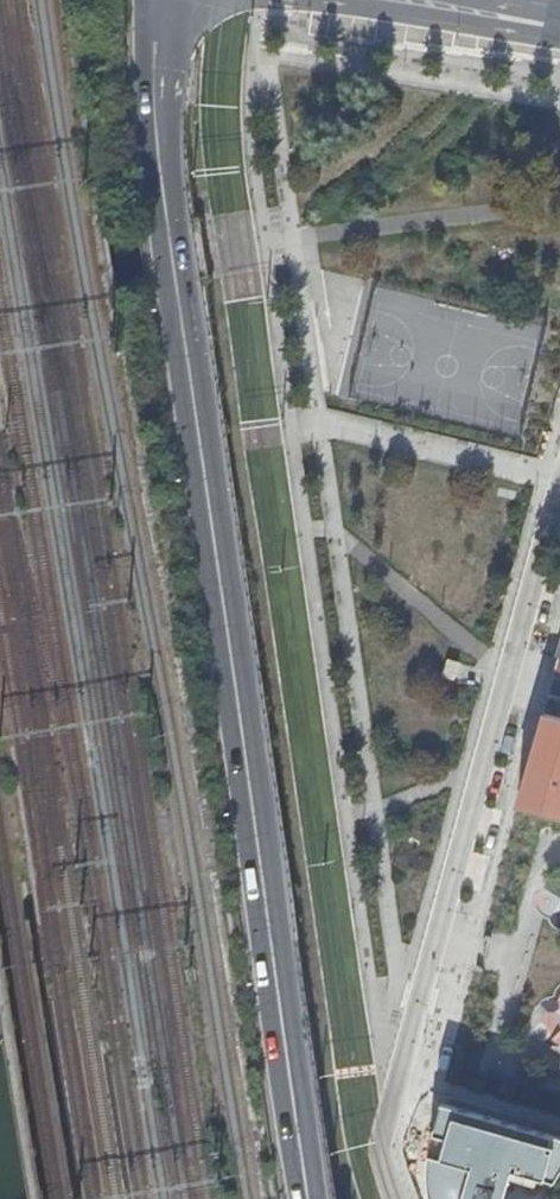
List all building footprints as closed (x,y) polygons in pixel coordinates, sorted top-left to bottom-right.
[(518,806),(559,815),(559,717),(544,713),(535,743),(518,806)] [(511,1176),(554,1187),(559,1177),(559,1138),(440,1105),(432,1131),(426,1158),(425,1181),(428,1198),(504,1198),(511,1176)]
